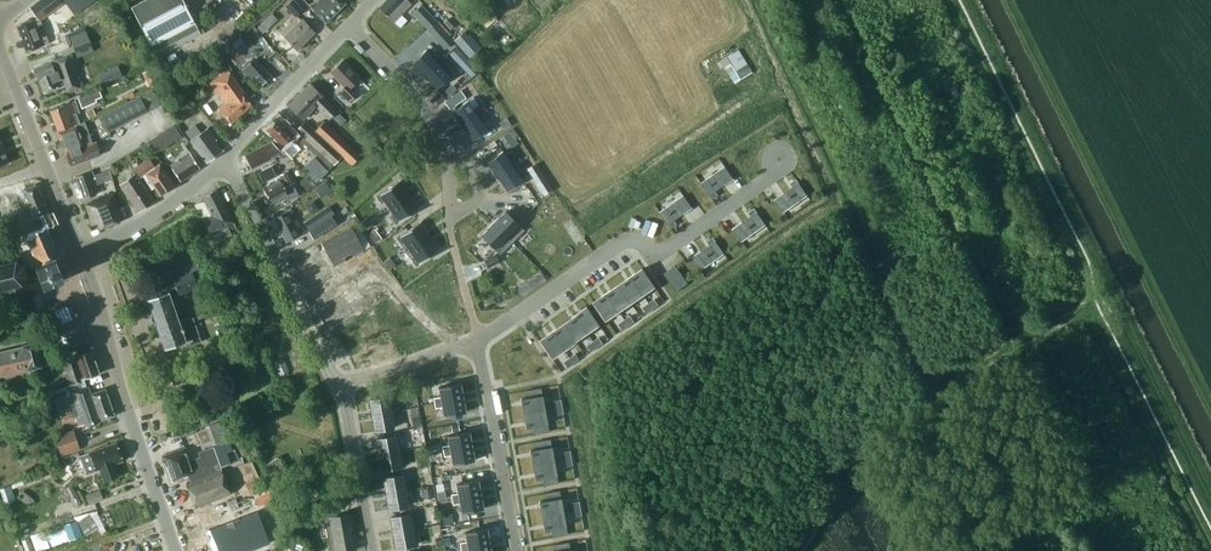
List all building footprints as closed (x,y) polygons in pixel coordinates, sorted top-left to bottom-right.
[(18,25),(27,50),(48,43),(40,20),(58,7),(63,3),(61,0),(40,0),(30,8),(37,18),(18,25)] [(157,57),(205,32),(201,25),(195,24),(183,0),(141,0),(131,5),(157,57)] [(295,17),(303,10),(295,0),(292,0),(285,6),(295,17)] [(325,22),(345,3),(342,0),(320,0),(311,8),(325,22)] [(394,22),(411,4),(407,0),(386,0),(379,7),(394,22)] [(422,5),(413,13),(425,27),(435,19),(422,5)] [(299,18),(280,36),(295,52),(314,34),(299,18)] [(263,22),(257,27),(263,33),(269,28),(263,22)] [(445,23),(442,27),(437,22),(428,31),(445,49),(454,40),(446,32),(450,28),(445,23)] [(92,52),(86,32),(72,37),(78,56),(92,52)] [(481,48),(470,35),(468,37),(464,32),(454,41),(470,58),(471,57),(472,58),(473,58),(475,58),(477,57),(478,56),(478,54),(478,52),(477,51),(481,48)] [(231,44),(238,53),(248,46),(241,36),(231,44)] [(261,58),(274,71),(292,53),(279,40),(261,58)] [(457,47),(450,54),(460,65),(468,58),(457,47)] [(739,49),(721,60),(735,83),(753,72),(739,49)] [(426,50),(412,63),(424,76),(443,58),(438,52),(433,57),(426,50)] [(62,75),(78,69),(72,54),(68,56),(68,55),(51,62),(34,68),(38,77),(48,73),(49,76),(61,72),(62,75)] [(251,73),(261,84),(271,75),(256,58),(243,70),(248,76),(251,73)] [(443,58),(424,76),(436,89),(455,70),(443,58)] [(339,92),(349,102),(358,93),(352,86),(360,78),(343,60),(330,73),(344,87),(339,92)] [(118,65),(99,74),(104,85),(109,83),(123,77),(123,76),(118,65)] [(48,73),(38,77),(39,81),(40,81),(44,92),(65,84),(68,91),(84,86),(78,69),(62,75),(61,72),(49,76),(48,73)] [(146,80),(156,76),(152,69),(143,73),(146,80)] [(219,108),(231,122),(251,104),(242,93),(243,92),(228,71),(211,83),(225,103),(219,108)] [(316,106),(329,119),(337,111),(310,84),(288,105),(303,119),(316,106)] [(100,116),(108,132),(148,112),(148,111),(160,105),(152,90),(100,116)] [(461,90),(444,102),(450,110),(467,98),(461,90)] [(123,96),(126,102),(136,98),(133,91),(123,96)] [(93,92),(78,98),(82,109),(97,102),(96,100),(93,92)] [(58,132),(80,123),(76,114),(79,113),(75,101),(50,110),(58,131),(57,131),(58,132)] [(468,101),(452,112),(462,126),(484,111),(479,105),(473,109),(468,101)] [(484,111),(462,126),(472,140),(487,130),(482,122),(488,117),(484,111)] [(278,118),(267,129),(273,136),(272,136),(292,156),(301,148),(290,137),(293,134),(278,118)] [(511,125),(506,118),(499,122),(504,130),(511,125)] [(305,121),(294,133),(310,150),(331,169),(342,156),(352,165),(362,155),(359,153),(362,150),(351,141),(349,143),(324,120),(316,130),(305,121)] [(80,123),(58,132),(70,165),(101,154),(96,141),(92,143),(84,122),(80,123)] [(148,141),(155,153),(181,136),(174,125),(148,141)] [(201,133),(195,125),(185,132),(207,162),(223,151),(215,140),(217,139),(208,128),(201,133)] [(510,131),(503,136),(508,142),(514,137),(510,131)] [(251,169),(283,153),(272,142),(245,156),(251,169)] [(4,147),(0,148),(0,166),(10,163),(4,147)] [(502,151),(487,162),(497,177),(519,161),(514,155),(508,159),(502,151)] [(170,164),(181,181),(200,168),(189,152),(170,164)] [(160,164),(155,167),(149,158),(134,168),(140,177),(143,176),(152,189),(155,187),(160,195),(174,186),(160,164)] [(317,159),(306,170),(314,179),(325,168),(317,159)] [(519,161),(497,177),(507,191),(522,180),(517,172),(523,168),(519,161)] [(710,196),(716,191),(734,179),(726,166),(701,183),(710,196)] [(540,168),(533,172),(537,178),(544,174),(540,168)] [(109,169),(99,173),(99,172),(93,174),(92,171),(74,177),(77,185),(79,184),(84,198),(96,194),(93,185),(112,178),(109,169)] [(275,201),(276,202),(288,196),(287,195),(289,194),(285,187),(294,182),(288,171),(279,175),(281,179),(263,188),(268,197),(265,198),(268,204),(275,201)] [(137,179),(120,190),(135,212),(151,202),(137,179)] [(400,180),(377,196),(381,203),(384,201),(389,208),(410,194),(400,180)] [(42,215),(47,213),(36,185),(24,190),(20,181),(0,189),(0,221),(30,209),(33,218),(42,215)] [(325,182),(316,190),(323,198),(332,191),(325,182)] [(808,195),(799,183),(775,200),(784,212),(808,195)] [(237,228),(234,223),(217,189),(202,197),(212,215),(202,219),(210,235),(227,226),(230,232),(237,228)] [(98,222),(100,226),(122,218),(113,194),(86,205),(94,224),(98,222)] [(410,194),(389,208),(394,215),(391,217),(396,224),(419,208),(410,194)] [(669,225),(675,220),(693,208),(684,195),(660,212),(669,225)] [(304,222),(315,239),(337,224),(332,215),(334,214),(329,206),(304,222)] [(275,218),(287,242),(304,233),(291,209),(275,218)] [(506,211),(494,223),(512,242),(525,230),(506,211)] [(766,224),(758,212),(751,216),(733,229),(742,241),(766,224)] [(33,268),(35,267),(56,259),(59,258),(45,227),(48,226),(42,215),(33,218),(22,222),(11,225),(5,227),(14,246),(17,250),(23,254),(25,254),(33,268)] [(367,218),(361,222),(364,226),(370,222),(367,218)] [(370,222),(364,226),(367,230),(373,226),(370,222)] [(420,222),(397,238),(401,245),(404,243),(409,250),(430,236),(420,222)] [(494,223),(481,236),(500,255),(512,242),(494,223)] [(321,243),(326,251),(312,259),(310,256),(296,263),(308,286),(330,274),(324,263),(330,259),(334,266),(345,260),(343,256),(350,252),(353,256),(364,250),(351,227),(321,243)] [(375,228),(369,233),(376,243),(382,238),(375,228)] [(430,236),(409,250),(414,257),(411,259),(416,266),(439,250),(430,236)] [(725,253),(716,241),(692,258),(701,270),(725,253)] [(488,268),(500,262),(496,254),(484,260),(488,268)] [(390,257),(384,262),(387,266),(393,261),(390,257)] [(56,259),(35,267),(44,288),(63,279),(56,259)] [(21,284),(26,275),(24,266),(15,260),(0,264),(0,289),(21,284)] [(393,261),(387,266),(390,270),(396,265),(393,261)] [(178,294),(179,293),(198,285),(196,281),(203,278),(196,262),(184,267),(187,274),(172,281),(175,286),(178,294)] [(680,271),(676,265),(664,273),(677,291),(688,283),(684,277),(680,271)] [(643,268),(631,277),(644,295),(656,286),(643,268)] [(378,278),(373,269),(352,281),(356,289),(378,278)] [(542,273),(528,282),(533,289),(547,280),(542,273)] [(631,303),(644,295),(631,277),(619,285),(631,303)] [(385,290),(381,282),(357,294),(361,303),(385,290)] [(619,312),(631,303),(619,285),(607,293),(619,312)] [(180,296),(179,293),(178,294),(175,286),(168,289),(169,291),(147,299),(152,313),(150,314),(153,324),(155,323),(164,348),(185,341),(187,347),(201,342),(193,317),(179,322),(172,300),(180,296)] [(607,320),(619,312),(607,293),(594,302),(607,320)] [(330,306),(320,311),(328,325),(353,312),(344,296),(329,304),(330,306)] [(655,299),(649,303),(654,309),(659,305),(655,299)] [(649,303),(643,307),(647,313),(654,309),(649,303)] [(588,306),(576,315),(588,333),(600,325),(588,306)] [(576,341),(588,333),(576,315),(563,323),(576,341)] [(631,316),(625,320),(629,326),(635,322),(631,316)] [(625,320),(619,324),(623,330),(629,326),(625,320)] [(564,350),(576,341),(563,323),(551,332),(564,350)] [(551,358),(564,350),(551,332),(539,340),(551,358)] [(599,337),(593,341),(598,347),(604,343),(599,337)] [(593,341),(587,345),(591,351),(592,352),(598,347),(593,341)] [(41,366),(35,342),(22,346),(22,347),(0,352),(0,376),(41,366)] [(67,378),(47,385),(51,396),(86,385),(84,379),(100,373),(92,350),(61,361),(67,378)] [(575,354),(569,358),(573,364),(580,360),(579,360),(575,354)] [(203,366),(208,378),(232,368),(227,355),(203,366)] [(279,375),(289,371),(283,358),(274,362),(279,375)] [(569,358),(563,362),(567,368),(573,364),(569,358)] [(441,396),(434,397),(435,402),(465,397),(462,383),(440,387),(441,396)] [(66,394),(54,398),(59,412),(70,408),(73,418),(76,417),(79,425),(85,423),(86,427),(100,421),(100,420),(114,415),(105,388),(91,393),(88,386),(72,392),(72,390),(65,392),(66,394)] [(528,398),(521,399),(523,414),(545,410),(541,388),(526,390),(528,398)] [(46,396),(45,396),(44,392),(37,394),(40,404),(47,402),(46,396)] [(369,400),(372,415),(391,412),(388,397),(369,400)] [(465,397),(435,402),(436,408),(443,407),(444,415),(468,411),(465,397)] [(561,399),(553,401),(555,408),(562,406),(561,399)] [(562,406),(555,408),(556,415),(563,414),(564,414),(562,406)] [(411,408),(414,427),(420,426),(417,407),(411,408)] [(545,410),(523,414),(526,428),(533,427),(534,434),(549,431),(545,410)] [(394,427),(391,412),(372,415),(375,431),(394,427)] [(221,428),(219,422),(209,425),(211,432),(221,428)] [(460,431),(459,424),(451,425),(452,432),(460,431)] [(80,449),(74,430),(55,436),(62,455),(80,449)] [(450,444),(443,446),(444,450),(474,445),(471,431),(448,435),(450,444)] [(376,439),(379,455),(398,451),(395,436),(376,439)] [(538,449),(530,450),(533,465),(555,461),(551,439),(536,442),(538,449)] [(124,461),(117,442),(89,453),(95,470),(95,471),(100,470),(104,482),(119,477),(114,465),(124,461)] [(474,445),(444,450),(445,456),(452,455),(453,464),(476,460),(474,445)] [(186,484),(195,507),(231,494),(213,446),(198,452),(200,456),(191,460),(186,448),(163,456),(173,481),(188,475),(191,482),(186,484)] [(570,450),(562,451),(564,459),(571,458),(570,450)] [(401,467),(398,451),(379,455),(382,470),(401,467)] [(89,453),(79,456),(85,474),(95,470),(89,453)] [(571,458),(564,459),(565,467),(572,465),(573,465),(571,458)] [(555,461),(533,465),(535,480),(542,478),(544,485),(559,483),(555,461)] [(383,478),(386,494),(405,490),(402,475),(383,478)] [(459,493),(451,494),(452,498),(482,493),(479,479),(457,483),(459,493)] [(257,482),(247,486),(249,492),(263,487),(260,480),(257,482)] [(0,488),(0,490),(5,503),(15,500),(11,485),(0,488)] [(67,485),(62,488),(67,497),(70,495),(69,493),(71,492),(67,485)] [(89,504),(103,498),(99,489),(85,495),(89,504)] [(408,506),(405,490),(386,494),(389,509),(408,506)] [(71,492),(69,493),(70,495),(75,506),(80,504),(73,491),(71,492)] [(447,499),(445,491),(437,493),(439,501),(447,499)] [(546,500),(539,502),(542,516),(564,512),(560,491),(545,493),(546,500)] [(273,500),(270,493),(255,499),(258,506),(273,500)] [(482,493),(452,498),(453,504),(461,503),(462,512),(484,508),(482,493)] [(232,512),(250,507),(247,496),(229,501),(232,512)] [(321,501),(323,509),(338,506),(336,499),(321,501)] [(579,501),(572,503),(573,510),(581,509),(579,501)] [(209,530),(217,550),(249,550),(270,543),(258,511),(209,530)] [(328,537),(352,532),(349,515),(334,518),(333,511),(323,513),(328,537)] [(564,512),(542,516),(544,531),(551,530),(553,537),(568,534),(564,512)] [(452,513),(442,514),(444,525),(453,523),(452,513)] [(90,514),(77,522),(83,531),(86,534),(87,536),(99,529),(96,523),(90,514)] [(390,518),(393,533),(412,529),(409,514),(390,518)] [(71,522),(44,531),(34,534),(35,535),(40,549),(41,550),(61,543),(76,537),(71,522)] [(467,541),(460,542),(461,547),(491,541),(488,527),(466,532),(467,541)] [(154,550),(162,548),(156,529),(108,543),(110,550),(154,550)] [(415,545),(412,529),(393,533),(396,548),(415,545)] [(328,537),(330,550),(346,550),(355,549),(352,532),(328,537)] [(35,535),(32,536),(37,550),(40,549),(35,535)] [(24,539),(28,550),(34,550),(29,538),(24,539)] [(461,547),(462,550),(492,550),(491,541),(461,547)] [(569,542),(554,545),(555,550),(571,550),(569,542)]
